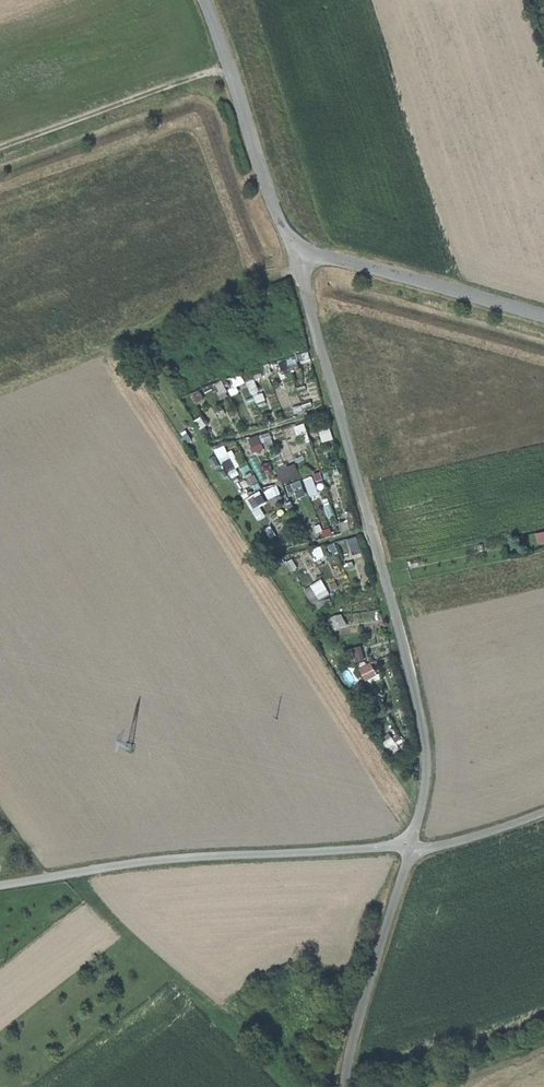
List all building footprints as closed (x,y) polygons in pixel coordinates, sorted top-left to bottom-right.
[(256,452),(276,450),(274,433),(254,436),(256,452)] [(241,465),(228,444),(216,451),(229,472),(241,465)] [(298,463),(279,470),(284,483),(302,477),(298,463)] [(292,499),(308,493),(303,480),(287,485),(292,499)] [(267,517),(262,505),(268,502),(262,491),(248,498),(259,521),(267,517)] [(324,580),(306,589),(314,603),(331,595),(324,580)] [(344,613),(331,619),(336,631),(349,625),(344,613)] [(363,646),(354,648),(358,662),(367,660),(363,646)]
